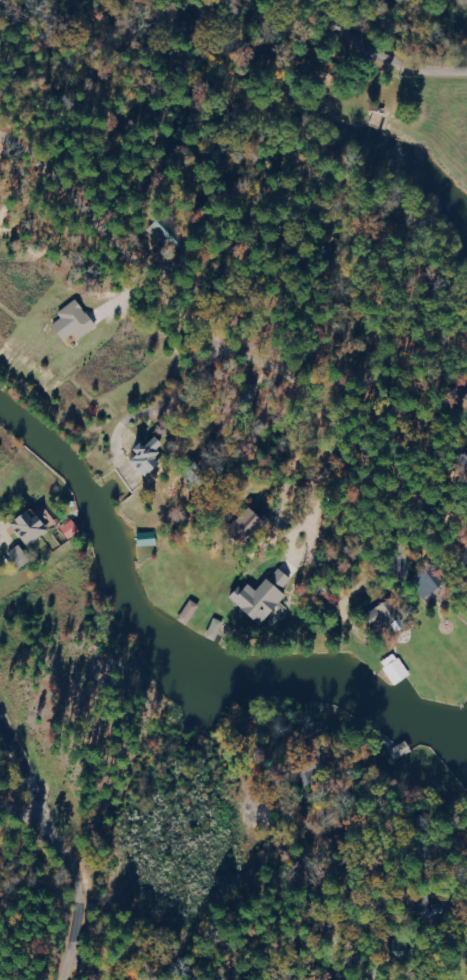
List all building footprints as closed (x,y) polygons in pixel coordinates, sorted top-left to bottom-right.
[(100,328),(82,299),(61,312),(66,319),(57,325),(67,341),(78,334),(82,340),(100,328)] [(168,463),(161,456),(172,446),(163,436),(152,446),(149,443),(133,459),(152,478),(168,463)] [(55,533),(47,515),(41,518),(39,512),(18,522),(29,545),(55,533)] [(84,532),(75,520),(63,529),(71,541),(84,532)] [(159,546),(159,533),(141,534),(141,547),(159,546)] [(35,562),(23,546),(11,554),(23,570),(35,562)] [(267,626),(291,595),(286,591),(295,579),(281,568),(262,592),(250,583),(236,602),(267,626)] [(440,576),(435,578),(431,570),(418,577),(430,597),(447,588),(440,576)] [(204,606),(195,601),(182,620),(191,626),(204,606)] [(381,632),(404,621),(396,601),(372,612),(381,632)] [(383,663),(397,686),(413,677),(399,653),(383,663)]
